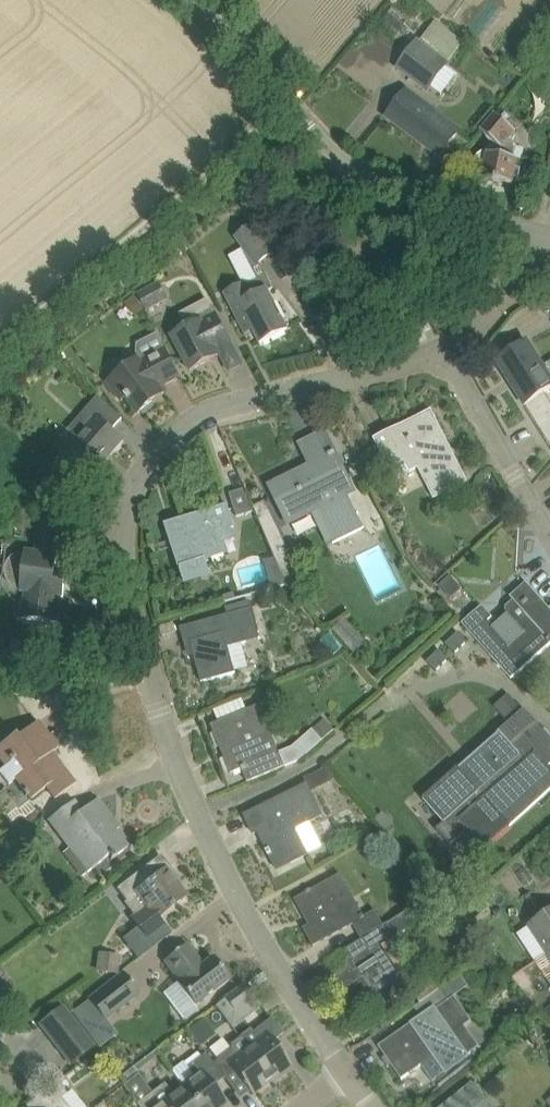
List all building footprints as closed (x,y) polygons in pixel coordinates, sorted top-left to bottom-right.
[(418,40),(398,67),(428,91),(464,42),(436,21),(421,41),(418,40)] [(462,129),(408,88),(387,116),(424,144),(427,140),(443,152),(440,156),(441,157),(462,129)] [(478,155),(486,167),(484,179),(513,185),(518,159),(516,158),(518,147),(512,138),(515,136),(513,134),(520,128),(506,114),(503,116),(496,111),(482,126),(486,130),(483,132),(492,145),(478,155)] [(254,224),(237,237),(257,265),(275,253),(254,224)] [(225,290),(246,333),(254,329),(262,343),(289,330),(269,291),(274,289),(267,275),(248,285),(245,281),(225,290)] [(138,292),(147,309),(168,298),(160,281),(138,292)] [(138,314),(145,308),(138,299),(131,305),(138,314)] [(170,332),(191,371),(221,355),(220,351),(233,344),(215,310),(201,317),(201,316),(170,332)] [(515,387),(549,443),(549,401),(545,393),(549,390),(549,377),(528,342),(498,360),(515,387)] [(161,387),(181,376),(164,346),(139,359),(137,356),(106,379),(121,398),(125,395),(139,413),(166,393),(161,387)] [(65,450),(91,473),(110,452),(112,454),(124,440),(113,430),(123,418),(98,396),(88,408),(96,415),(65,450)] [(394,476),(418,465),(435,498),(468,481),(434,414),(414,424),(412,420),(375,439),(394,476)] [(310,463),(269,483),(289,526),(327,507),(341,538),(365,526),(350,495),(357,491),(338,449),(310,463)] [(264,480),(305,462),(302,455),(261,473),(264,480)] [(245,488),(231,492),(238,516),(254,511),(245,488)] [(295,560),(266,500),(255,506),(282,567),(295,560)] [(233,526),(235,525),(228,504),(207,511),(209,517),(198,521),(196,515),(166,524),(185,582),(211,573),(207,559),(230,552),(227,542),(236,538),(233,526)] [(14,570),(17,585),(22,586),(21,592),(25,593),(22,619),(59,623),(60,621),(57,621),(60,597),(65,597),(68,572),(57,571),(59,555),(58,555),(60,538),(44,536),(42,553),(27,551),(26,557),(21,556),(14,570)] [(452,599),(461,592),(461,587),(451,576),(440,586),(452,599)] [(512,679),(549,646),(549,607),(529,583),(513,597),(526,613),(515,623),(524,633),(511,644),(489,619),(493,615),(484,605),(479,609),(463,623),(512,679)] [(260,602),(273,598),(270,590),(258,593),(260,602)] [(235,592),(224,596),(226,601),(237,598),(235,592)] [(192,643),(203,682),(237,673),(236,671),(250,667),(243,642),(261,637),(253,608),(181,627),(186,645),(192,643)] [(367,641),(346,616),(334,626),(355,651),(367,641)] [(453,638),(462,647),(468,641),(459,632),(453,638)] [(456,653),(462,647),(453,638),(446,644),(456,653)] [(41,641),(26,639),(25,654),(40,655),(41,641)] [(434,656),(443,665),(449,659),(440,650),(434,656)] [(434,656),(428,662),(437,671),(443,665),(434,656)] [(544,731),(524,710),(517,703),(504,715),(511,724),(501,733),(461,768),(460,767),(424,799),(445,822),(437,829),(452,845),(469,830),(485,848),(549,790),(549,767),(549,765),(549,764),(549,738),(544,731)] [(261,705),(212,725),(232,773),(243,769),(248,782),(300,761),(335,730),(325,719),(294,746),(281,752),(261,705)] [(38,722),(19,737),(15,732),(0,743),(0,757),(6,765),(0,770),(0,771),(9,783),(15,778),(30,798),(46,786),(56,799),(76,783),(52,753),(58,748),(38,722)] [(322,814),(308,785),(246,815),(255,834),(259,832),(278,870),(312,853),(298,827),(322,814)] [(74,801),(48,821),(87,871),(110,853),(114,858),(128,847),(109,822),(113,820),(98,800),(82,812),(74,801)] [(383,812),(374,820),(386,833),(395,825),(383,812)] [(0,868),(11,861),(5,852),(0,856),(0,868)] [(166,926),(160,917),(186,897),(166,870),(147,885),(139,875),(118,892),(136,914),(131,917),(148,939),(166,926)] [(304,928),(314,946),(355,924),(362,937),(385,924),(377,909),(362,918),(360,914),(364,912),(343,873),(296,899),(310,925),(304,928)] [(350,949),(358,962),(336,976),(345,991),(344,991),(360,1016),(380,1003),(383,1006),(412,986),(386,948),(398,940),(397,938),(420,922),(411,909),(388,925),(350,949)] [(549,957),(549,956),(549,913),(529,927),(547,954),(549,957)] [(203,965),(188,944),(166,960),(181,979),(178,982),(196,1005),(230,979),(213,957),(203,965)] [(96,971),(118,974),(120,956),(98,953),(96,971)] [(88,998),(89,1000),(104,1018),(105,1020),(140,992),(123,971),(118,974),(88,998)] [(421,1003),(440,990),(432,979),(414,992),(421,1003)] [(236,1011),(256,996),(246,984),(226,999),(236,1011)] [(403,1079),(423,1065),(434,1081),(446,1072),(447,1074),(470,1056),(469,1054),(480,1046),(466,1025),(472,1020),(456,996),(448,1001),(447,999),(415,1022),(380,1046),(403,1079)] [(72,1066),(94,1050),(63,1010),(41,1027),(72,1066)] [(197,1041),(213,1029),(205,1018),(189,1030),(197,1041)] [(248,1049),(273,1081),(293,1066),(274,1041),(284,1034),(272,1018),(254,1032),(251,1028),(240,1036),(249,1048),(248,1049)] [(171,1051),(166,1046),(166,1045),(159,1051),(164,1057),(171,1052),(171,1051)] [(273,1081),(248,1049),(237,1057),(232,1050),(213,1065),(226,1082),(236,1074),(253,1095),(273,1081)] [(105,1064),(97,1053),(90,1058),(97,1069),(105,1064)] [(198,1106),(223,1106),(227,1104),(216,1089),(226,1082),(213,1065),(212,1065),(204,1055),(188,1068),(183,1062),(173,1071),(182,1082),(180,1084),(198,1106)] [(123,1075),(128,1082),(129,1081),(137,1075),(139,1073),(134,1066),(123,1075)] [(58,1081),(40,1095),(49,1106),(68,1106),(62,1098),(68,1094),(58,1081)] [(180,1084),(170,1091),(165,1083),(138,1103),(141,1106),(198,1106),(180,1084)] [(443,1106),(493,1106),(474,1083),(443,1106)]
